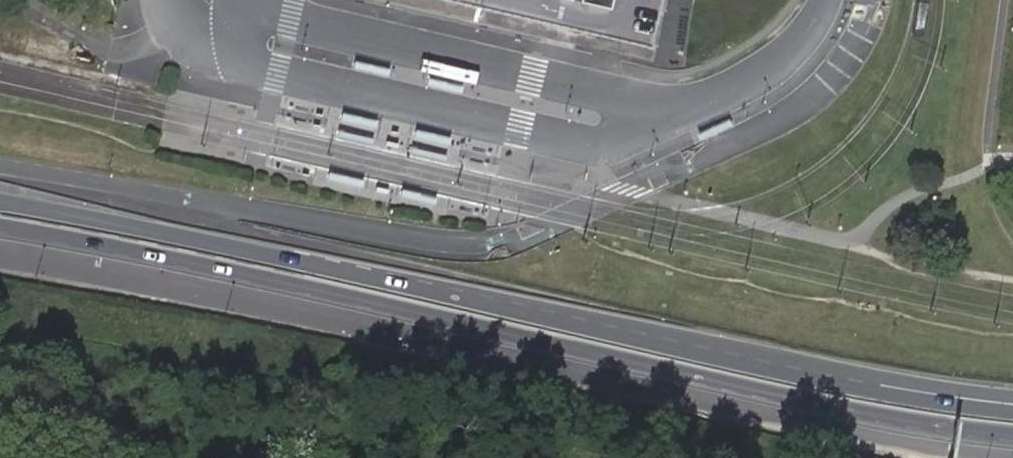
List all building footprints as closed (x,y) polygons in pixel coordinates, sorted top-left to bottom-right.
[(544,27),(649,52),(661,0),(429,0),(544,27)]
